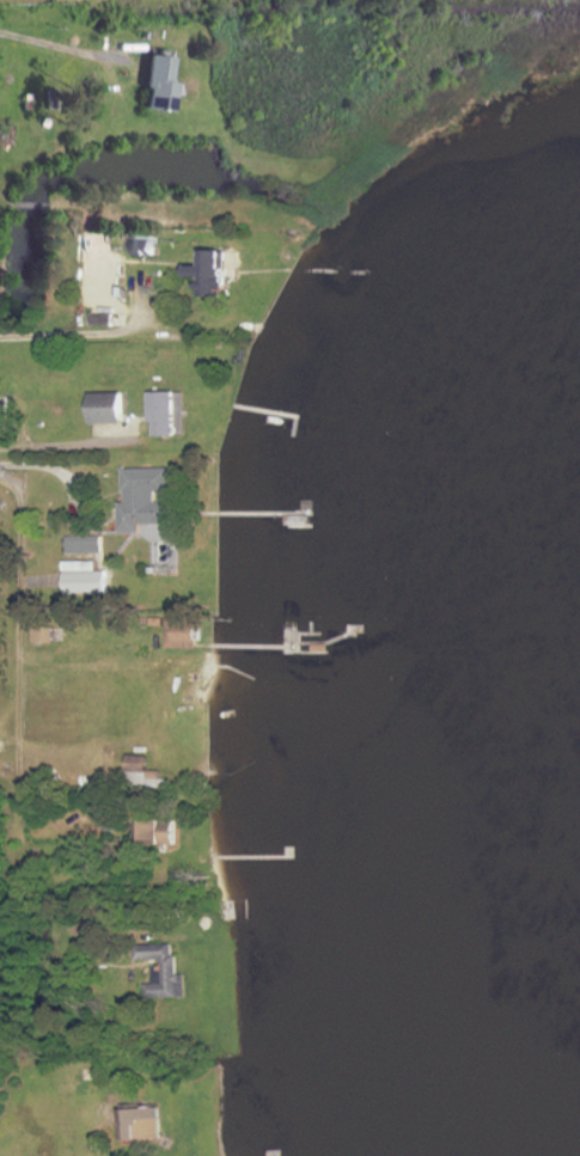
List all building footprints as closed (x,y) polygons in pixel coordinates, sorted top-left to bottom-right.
[(175,81),(171,111),(145,108),(148,87),(145,86),(148,54),(172,56),(169,81),(175,81)] [(57,108),(47,109),(47,87),(57,87),(57,108)] [(155,255),(133,253),(133,238),(155,238),(155,255)] [(225,250),(224,268),(227,268),(227,276),(225,275),(225,285),(222,285),(222,296),(199,295),(199,275),(189,275),(189,264),(203,264),(203,249),(225,250)] [(114,324),(91,324),(92,312),(114,312),(114,324)] [(176,391),(176,424),(179,428),(179,430),(176,435),(155,435),(155,421),(152,421),(151,391),(176,391)] [(88,394),(118,394),(120,423),(90,424),(88,394)] [(126,491),(124,491),(124,467),(173,467),(173,490),(158,490),(158,500),(173,500),(173,524),(135,524),(135,532),(121,532),(121,501),(127,501),(126,491)] [(91,552),(92,559),(93,559),(94,570),(108,569),(109,592),(66,593),(66,570),(67,570),(67,561),(69,559),(69,552),(68,552),(67,536),(103,534),(104,552),(91,552)] [(167,616),(199,617),(197,648),(166,647),(167,616)] [(55,638),(55,641),(33,641),(33,625),(55,625),(55,638)] [(167,777),(167,787),(147,787),(147,782),(128,781),(129,754),(148,754),(147,769),(161,770),(161,777),(167,777)] [(228,785),(210,787),(210,773),(228,773),(228,785)] [(177,819),(177,844),(163,845),(163,843),(146,843),(146,838),(136,838),(136,819),(177,819)] [(225,902),(225,918),(242,918),(242,902),(225,902)] [(135,944),(173,942),(173,954),(177,954),(177,973),(185,973),(187,996),(146,997),(146,983),(154,981),(154,965),(163,965),(163,958),(136,959),(135,944)] [(161,1137),(126,1139),(123,1108),(159,1106),(161,1137)]
